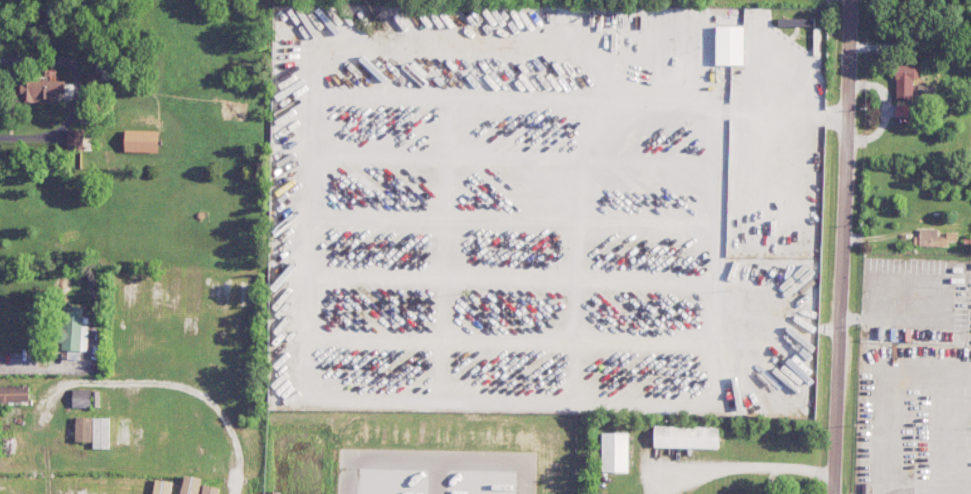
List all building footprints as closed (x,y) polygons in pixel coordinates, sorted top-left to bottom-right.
[(777,26),(814,26),(814,18),(777,18),(777,26)] [(744,26),(716,26),(715,65),(743,65),(744,26)] [(908,106),(895,105),(895,116),(908,117),(908,106)] [(66,149),(83,150),(83,129),(67,129),(66,149)] [(124,151),(158,153),(158,131),(124,130),(124,151)] [(948,246),(948,241),(956,241),(956,231),(918,231),(918,236),(914,236),(913,246),(948,246)] [(83,307),(62,306),(60,350),(87,351),(88,326),(83,326),(83,307)] [(0,386),(0,402),(29,402),(28,385),(0,386)] [(90,408),(91,390),(72,389),(72,407),(90,408)] [(92,442),(93,417),(76,417),(75,441),(92,442)] [(109,448),(109,418),(94,417),(93,448),(109,448)] [(131,446),(132,417),(115,417),(115,446),(131,446)] [(718,448),(719,426),(654,425),(654,447),(718,448)] [(627,472),(628,433),(602,433),(601,472),(627,472)] [(171,481),(154,479),(152,493),(170,493),(171,481)] [(219,488),(204,484),(201,493),(218,493),(219,488)]
